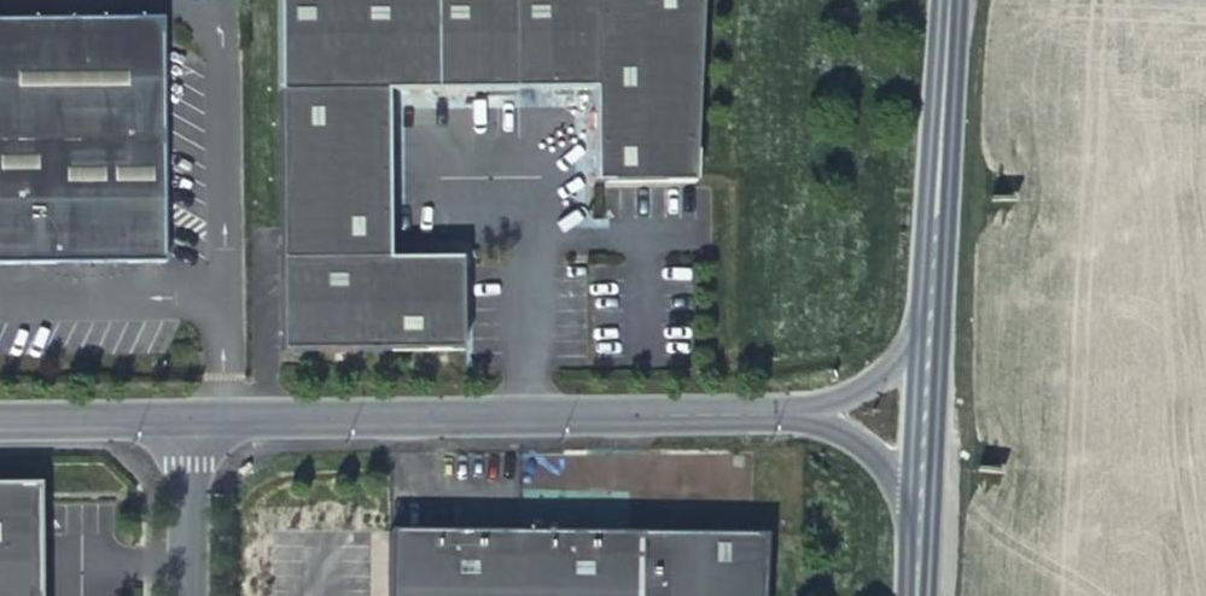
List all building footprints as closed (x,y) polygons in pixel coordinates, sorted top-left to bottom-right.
[(280,355),(476,354),(475,261),(402,262),(401,143),(401,95),(441,95),(481,94),(520,94),(590,93),(607,93),(607,121),(608,187),(708,186),(706,0),(277,0),(280,355)] [(0,22),(0,266),(164,265),(163,20),(0,22)] [(0,494),(0,595),(40,595),(40,494),(0,494)] [(390,542),(389,595),(765,595),(767,547),(390,542)]
